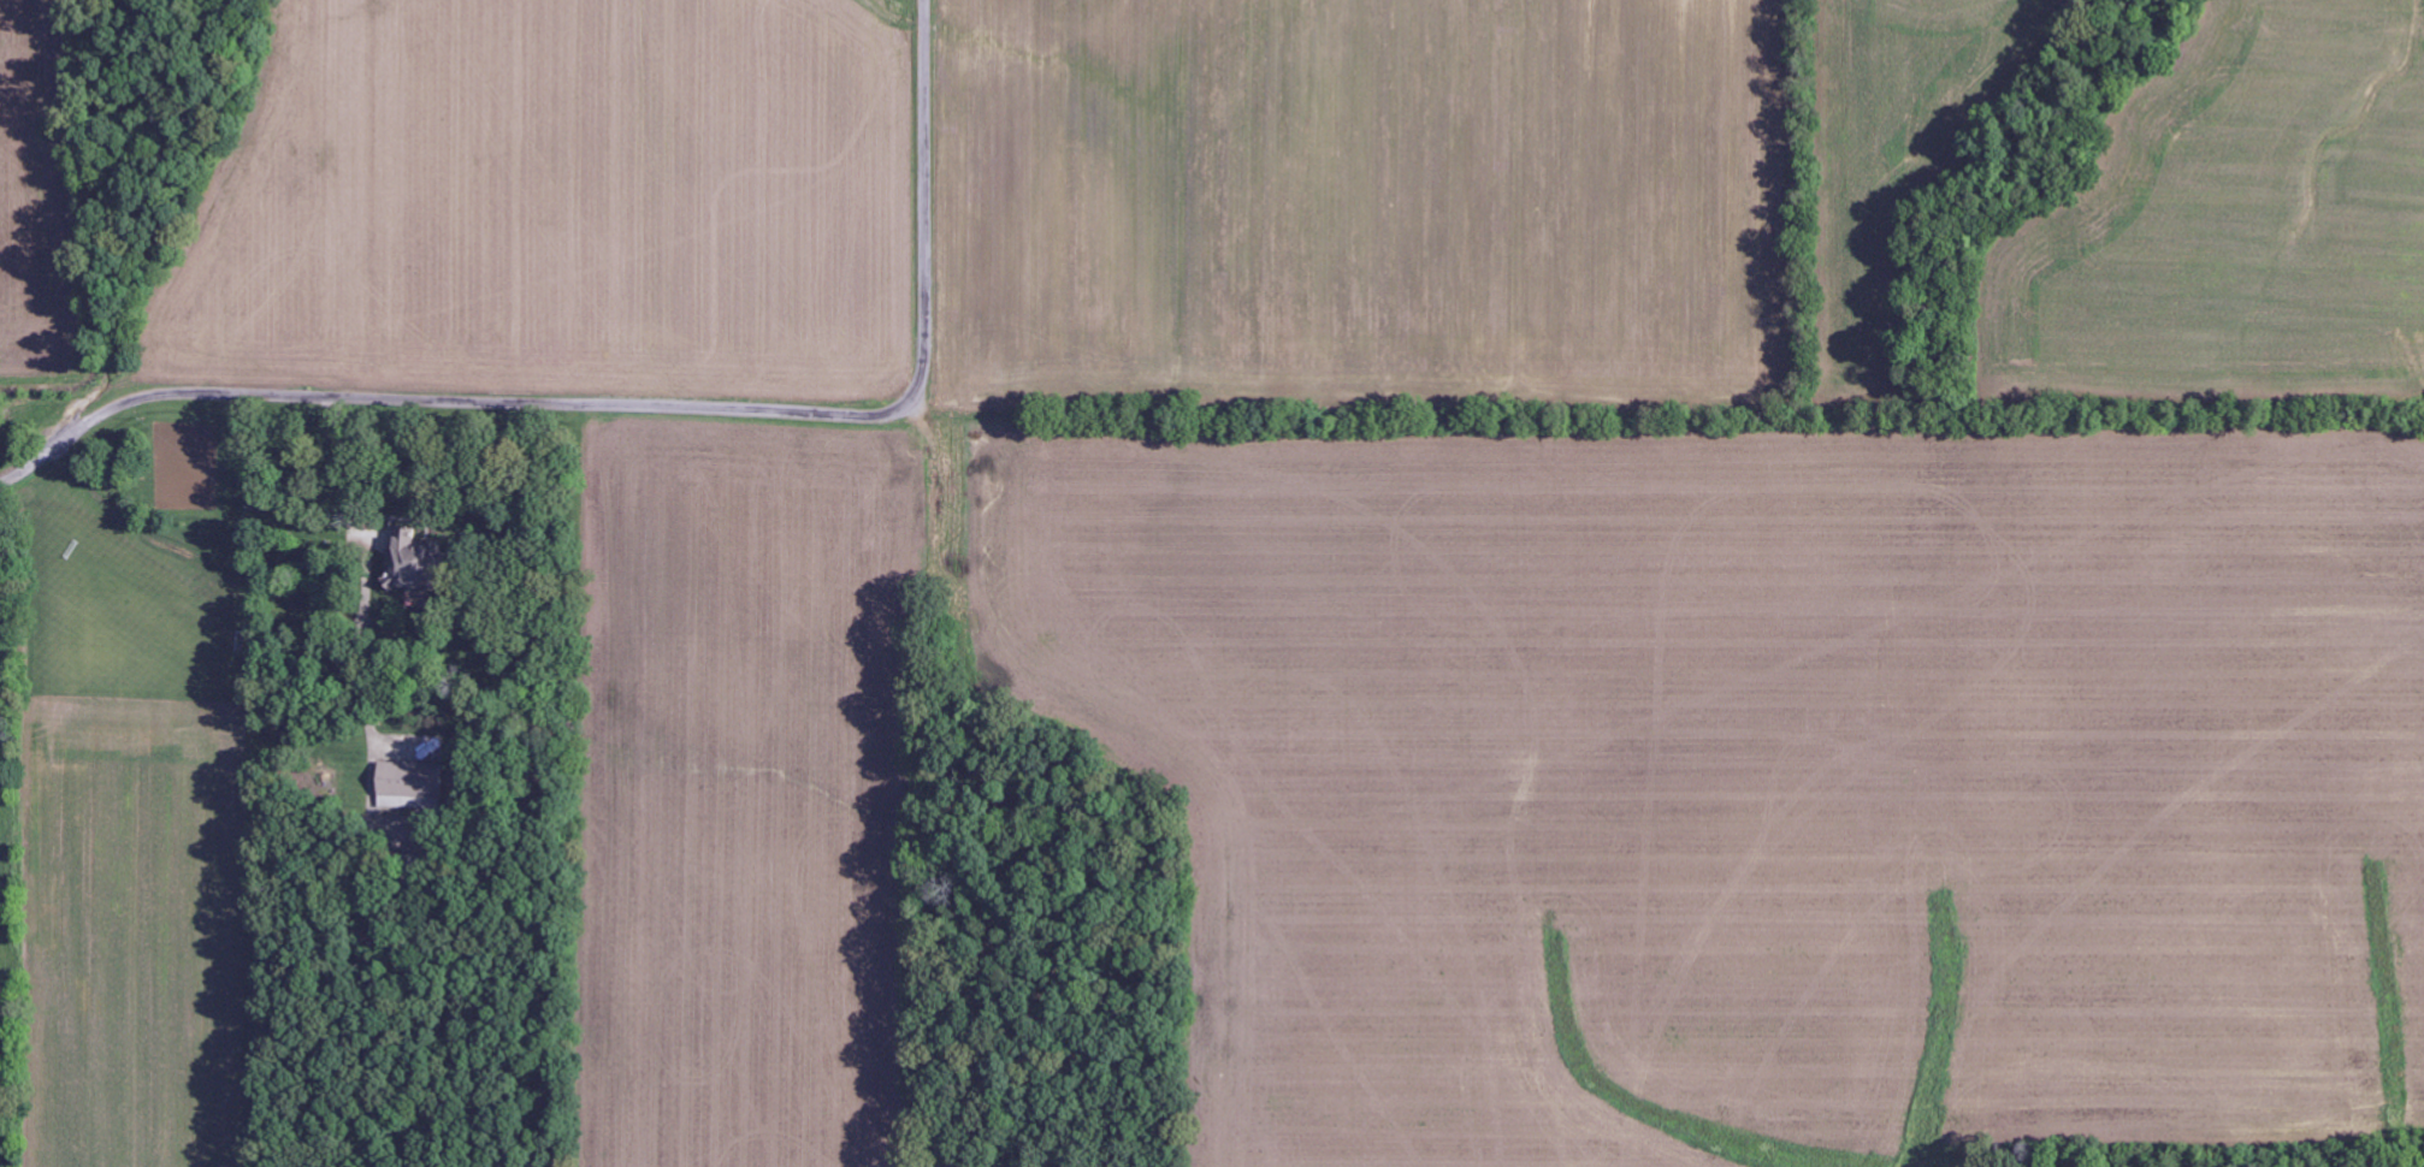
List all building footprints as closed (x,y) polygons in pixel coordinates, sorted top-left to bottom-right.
[(441,545),(414,543),(415,530),(393,528),(387,588),(437,593),(441,545)]
